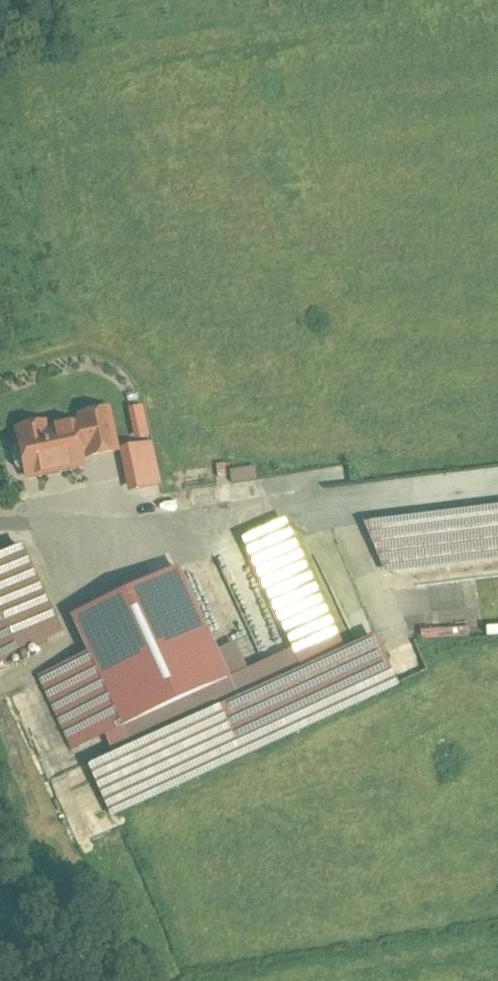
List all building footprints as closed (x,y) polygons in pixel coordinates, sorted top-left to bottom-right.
[(82,427),(88,454),(89,461),(117,455),(108,415),(81,421),(82,427)] [(88,454),(82,427),(47,434),(46,428),(18,434),(28,481),(83,469),(80,456),(88,454)] [(150,448),(119,454),(128,495),(158,489),(150,448)] [(364,528),(386,578),(497,564),(497,512),(364,528)] [(344,653),(285,524),(242,544),(292,654),(300,672),(344,653)] [(0,560),(0,668),(62,639),(20,551),(0,560)] [(376,642),(90,773),(112,820),(397,689),(376,642)] [(292,654),(122,731),(106,739),(114,757),(300,672),(292,654)] [(122,731),(90,658),(40,681),(73,753),(106,739),(122,731)]
